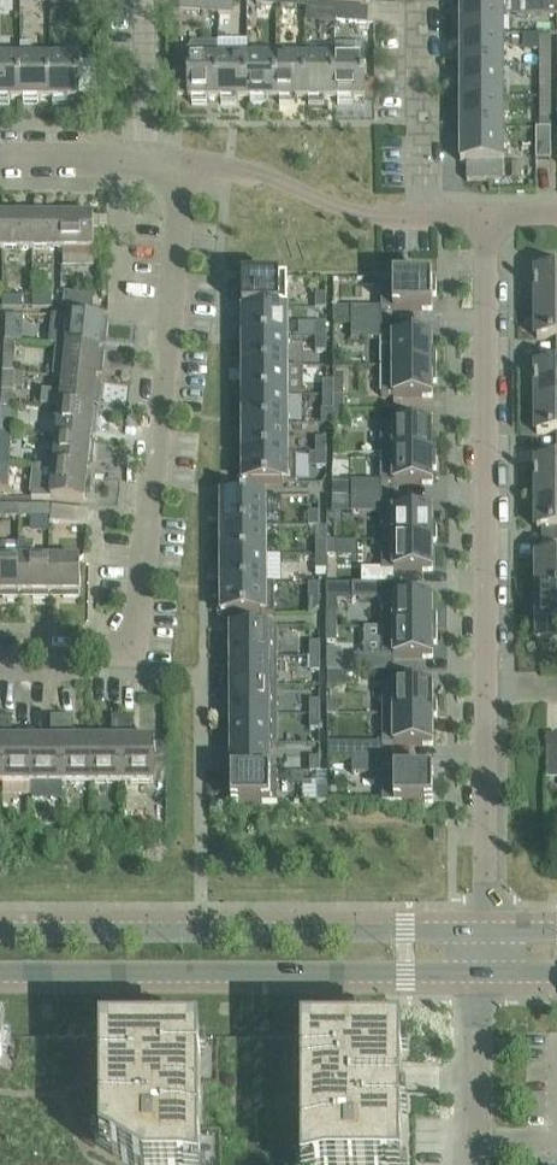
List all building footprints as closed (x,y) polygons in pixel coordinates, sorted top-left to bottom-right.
[(221,0),(181,0),(180,10),(220,13),(221,0)] [(220,13),(233,14),(234,0),(221,0),(220,13)] [(504,35),(504,1),(504,0),(500,0),(500,1),(466,1),(466,0),(462,0),(462,35),(504,35)] [(528,1),(528,15),(556,15),(556,1),(528,1)] [(335,21),(336,5),(322,4),(321,20),(335,21)] [(369,23),(370,8),(336,5),(335,21),(369,23)] [(551,69),(551,34),(540,34),(540,68),(551,69)] [(504,69),(504,35),(462,35),(462,69),(504,69)] [(220,100),(220,59),(220,42),(193,42),(191,51),(177,51),(177,96),(190,96),(189,100),(193,100),(193,104),(207,104),(207,100),(220,100)] [(50,99),(50,58),(32,58),(32,45),(21,44),(21,58),(21,99),(24,99),(24,104),(39,104),(39,99),(50,99)] [(21,58),(0,58),(0,104),(10,104),(10,99),(21,99),(21,58)] [(80,58),(56,58),(50,58),(50,99),(54,99),(54,104),(68,104),(68,99),(81,99),(80,58)] [(277,100),(277,58),(248,59),(248,100),(251,100),(251,104),(266,104),(266,100),(277,100)] [(307,100),(307,58),(277,58),(277,100),(281,100),(281,104),(295,104),(295,100),(307,100)] [(335,99),(335,58),(307,58),(307,100),(310,99),(310,104),(324,104),(324,99),(335,99)] [(365,58),(335,58),(335,99),(339,99),(339,104),(353,104),(353,99),(366,99),(365,58)] [(248,100),(248,59),(220,59),(220,100),(223,100),(223,104),(238,104),(238,100),(248,100)] [(551,97),(551,69),(540,68),(540,97),(551,97)] [(504,97),(504,69),(462,69),(462,97),(504,97)] [(504,131),(504,97),(462,97),(462,131),(504,131)] [(551,131),(551,97),(540,97),(540,129),(537,129),(537,131),(551,131)] [(504,163),(504,131),(462,131),(462,163),(466,163),(466,162),(467,162),(468,181),(503,181),(503,163),(504,163)] [(552,160),(551,131),(537,131),(537,160),(552,160)] [(35,249),(35,216),(3,216),(3,249),(35,249)] [(63,249),(63,216),(35,216),(35,249),(63,249)] [(108,216),(95,216),(63,216),(63,249),(95,249),(95,229),(108,229),(108,216)] [(538,272),(538,306),(556,306),(556,273),(538,272)] [(289,279),(239,279),(239,298),(244,298),(244,309),(289,309),(289,279)] [(352,308),(352,324),(383,324),(383,310),(433,310),(433,296),(437,296),(437,279),(382,279),(382,308),(352,308)] [(64,308),(94,312),(96,296),(65,293),(64,308)] [(316,295),(316,309),(327,309),(327,295),(316,295)] [(23,308),(24,297),(3,297),(3,308),(23,308)] [(53,308),(53,297),(34,297),(34,308),(53,308)] [(538,306),(538,338),(556,338),(556,306),(538,306)] [(289,338),(289,309),(244,309),(244,338),(289,338)] [(101,350),(104,320),(71,316),(67,346),(101,350)] [(327,324),(316,324),(316,338),(327,338),(327,324)] [(382,337),(383,324),(352,324),(352,339),(382,339),(382,367),(437,367),(437,351),(433,351),(433,337),(382,337)] [(289,367),(289,338),(244,338),(244,367),(289,367)] [(316,338),(316,352),(327,352),(327,338),(316,338)] [(16,361),(17,341),(5,340),(4,360),(16,361)] [(97,380),(101,350),(67,346),(64,377),(97,380)] [(289,396),(289,367),(244,367),(244,396),(289,396)] [(437,383),(437,367),(382,367),(382,397),(433,397),(433,383),(437,383)] [(538,368),(538,401),(556,401),(556,368),(538,368)] [(25,372),(15,372),(4,371),(3,391),(14,391),(15,387),(24,387),(25,372)] [(94,410),(97,380),(64,377),(63,392),(43,390),(41,405),(61,407),(94,410)] [(334,381),(324,381),(324,396),(334,396),(334,381)] [(289,425),(289,396),(244,396),(244,425),(289,425)] [(334,396),(324,396),(324,410),(334,410),(334,396)] [(334,396),(335,410),(344,410),(344,396),(334,396)] [(538,401),(538,434),(556,434),(556,401),(538,401)] [(13,423),(14,402),(2,402),(1,423),(13,423)] [(91,441),(94,410),(61,407),(58,437),(91,441)] [(344,424),(344,410),(335,410),(334,424),(344,424)] [(382,424),(382,454),(437,454),(437,438),(433,438),(433,424),(382,424)] [(289,454),(289,425),(244,425),(244,454),(289,454)] [(12,433),(0,432),(0,452),(11,453),(12,433)] [(88,470),(91,441),(58,437),(55,467),(88,470)] [(327,439),(316,439),(316,453),(327,453),(327,439)] [(316,453),(317,468),(327,468),(327,453),(316,453)] [(239,484),(296,483),(296,454),(289,454),(244,454),(244,465),(239,465),(239,484)] [(437,470),(437,454),(382,454),(382,482),(352,482),(352,498),(383,497),(383,484),(433,484),(433,470),(437,470)] [(10,463),(0,462),(0,484),(9,484),(10,463)] [(538,463),(538,496),(556,496),(556,463),(538,463)] [(84,502),(88,470),(55,467),(36,465),(33,499),(51,499),(84,502)] [(538,496),(538,529),(556,529),(556,496),(538,496)] [(267,497),(218,497),(218,515),(222,515),(222,527),(267,527),(267,497)] [(437,542),(437,525),(433,525),(433,511),(383,511),(383,497),(352,498),(352,513),(382,513),(382,541),(433,541),(433,542),(437,542)] [(19,505),(0,505),(0,516),(19,516),(19,505)] [(50,505),(31,505),(31,516),(50,516),(50,505)] [(88,526),(89,510),(52,507),(50,521),(88,526)] [(320,512),(309,512),(309,527),(320,527),(320,512)] [(267,555),(267,527),(222,527),(222,556),(267,555)] [(327,541),(316,541),(317,556),(327,541)] [(337,555),(337,541),(327,541),(327,555),(337,555)] [(433,571),(433,542),(433,541),(382,541),(383,571),(433,571)] [(49,593),(50,560),(34,560),(35,543),(19,543),(19,560),(18,593),(49,593)] [(19,560),(4,560),(4,545),(0,545),(0,593),(18,593),(19,560)] [(267,584),(267,555),(222,556),(222,584),(267,584)] [(317,556),(317,570),(327,570),(317,556)] [(538,558),(538,592),(556,592),(556,558),(538,558)] [(81,560),(57,560),(50,560),(49,593),(81,593),(81,560)] [(218,614),(274,614),(274,584),(267,584),(222,584),(222,596),(218,596),(218,614)] [(320,584),(309,584),(309,599),(320,599),(320,584)] [(353,600),(383,600),(383,628),(437,628),(437,612),(433,612),(433,598),(383,598),(383,584),(353,584),(353,600)] [(538,592),(538,593),(532,593),(532,610),(538,610),(538,643),(556,643),(556,592),(538,592)] [(327,614),(327,628),(337,628),(337,614),(327,614)] [(278,657),(278,628),(228,628),(228,644),(232,645),(232,658),(278,657)] [(337,642),(337,628),(327,628),(327,642),(337,642)] [(438,644),(437,628),(383,628),(383,658),(433,658),(433,644),(438,644)] [(321,657),(321,643),(311,643),(311,657),(321,657)] [(278,686),(278,657),(232,658),(232,686),(278,686)] [(321,672),(321,657),(311,657),(311,672),(321,672)] [(434,685),(383,685),(383,715),(434,715),(434,716),(438,716),(438,699),(434,699),(434,685)] [(278,715),(278,686),(232,686),(232,715),(278,715)] [(311,701),(311,715),(321,715),(321,701),(311,701)] [(338,716),(338,701),(328,701),(328,715),(338,716)] [(278,744),(278,715),(232,715),(232,744),(271,744),(278,744)] [(321,730),(321,715),(311,715),(311,730),(321,730)] [(434,745),(434,716),(434,715),(383,715),(383,745),(434,745)] [(32,784),(32,740),(13,740),(13,716),(2,716),(3,784),(32,784)] [(63,784),(63,716),(52,716),(52,740),(32,740),(32,784),(63,784)] [(94,784),(94,740),(74,740),(74,716),(63,716),(63,784),(94,784)] [(124,783),(123,716),(113,716),(113,740),(94,740),(94,784),(124,783)] [(166,740),(155,740),(134,740),(134,716),(123,716),(124,783),(166,783),(166,769),(166,740)] [(353,757),(354,757),(354,741),(329,741),(329,757),(353,757)] [(271,773),(271,744),(232,744),(232,773),(271,773)] [(383,772),(383,757),(354,757),(353,757),(353,774),(383,774),(383,803),(434,803),(434,772),(383,772)] [(321,758),(311,758),(311,772),(321,772),(321,758)] [(547,764),(547,776),(556,776),(556,764),(547,764)] [(278,773),(271,773),(232,773),(232,786),(228,786),(228,803),(278,803),(278,773)] [(327,802),(327,787),(318,787),(318,802),(327,802)] [(338,787),(327,787),(327,802),(338,802),(338,787)] [(166,810),(155,810),(155,821),(166,821),(166,810)] [(93,1142),(97,1145),(97,1146),(128,1164),(201,1164),(201,1142),(303,1142),(303,1164),(403,1164),(403,1097),(403,1095),(403,1066),(403,1065),(403,1038),(0,1037),(0,1142),(93,1142)]
